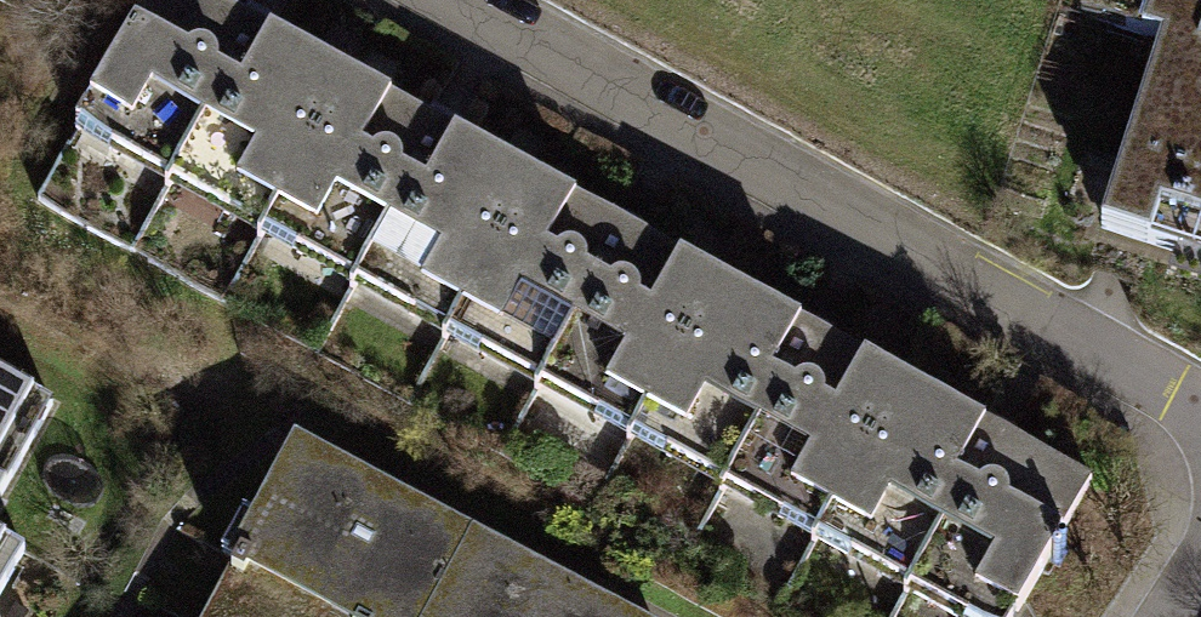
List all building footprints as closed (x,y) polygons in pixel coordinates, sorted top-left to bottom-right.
[(274,206),(347,74),(259,26),(211,0),(188,0),(187,2),(183,0),(145,0),(72,132),(225,215),(241,187),(274,206)] [(1121,28),(1158,39),(1099,226),(1172,249),(1175,237),(1200,245),(1200,0),(1130,0),(1121,28)] [(422,289),(458,308),(532,175),(448,129),(347,74),(274,206),(307,223),(291,251),(408,315),(422,289)] [(610,391),(643,409),(717,275),(632,229),(532,175),(458,308),(491,326),(477,350),(596,415),(610,391)] [(795,494),(828,512),(902,376),(819,331),(717,275),(643,409),(679,429),(665,455),(781,518),(795,494)] [(902,376),(828,512),(860,529),(847,553),(964,616),(968,616),(980,595),(1014,614),(1080,493),(1043,473),(1052,458),(1000,430),(902,376)] [(45,405),(0,380),(0,486),(45,405)] [(228,565),(331,616),(422,616),(462,538),(288,449),(228,565)] [(462,538),(422,616),(617,616),(462,538)] [(16,551),(0,542),(0,580),(16,551)] [(228,565),(202,616),(331,616),(228,565)]
